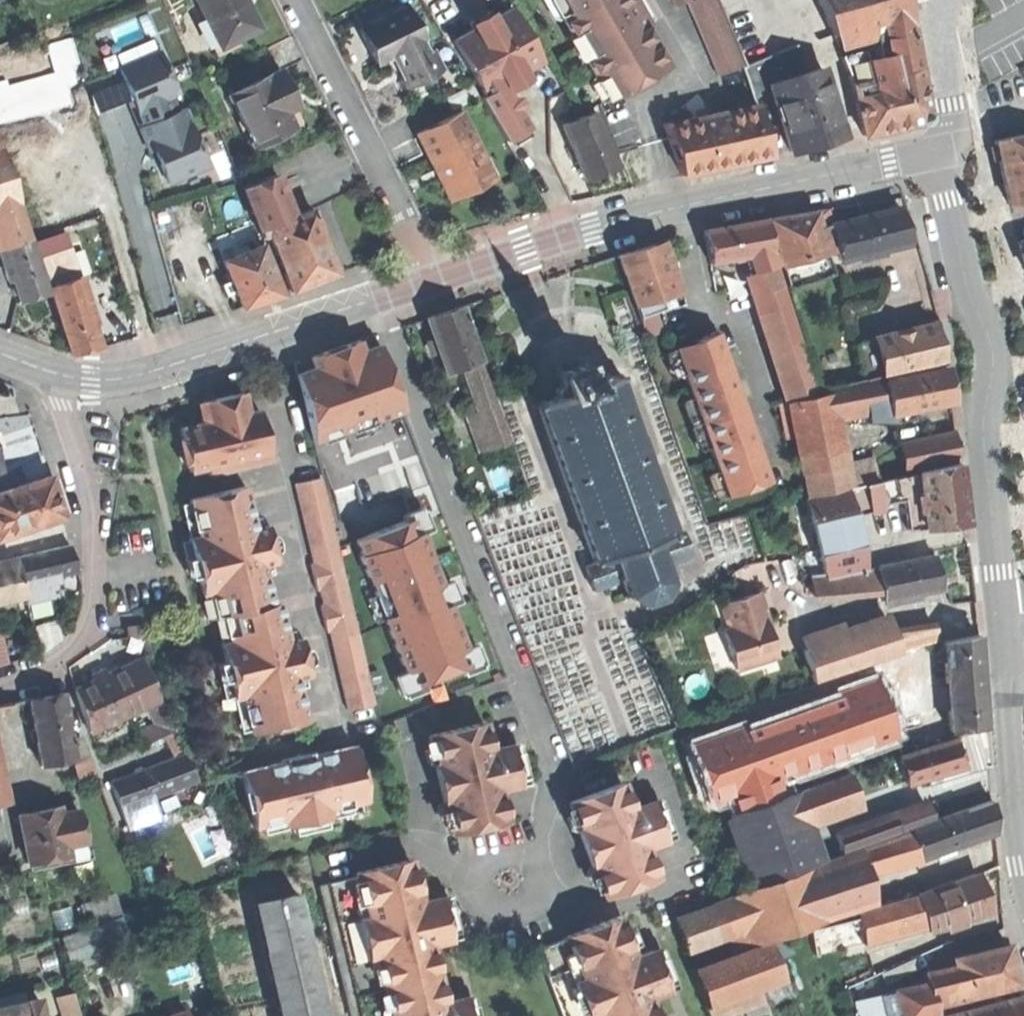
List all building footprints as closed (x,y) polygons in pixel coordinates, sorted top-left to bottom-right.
[(220,46),(259,28),(245,0),(198,0),(220,46)] [(572,36),(575,34),(583,47),(590,59),(587,61),(610,101),(669,68),(630,0),(552,0),(572,36)] [(688,2),(719,77),(744,66),(716,0),(693,0),(688,2)] [(853,29),(840,0),(815,0),(833,36),(853,29)] [(853,29),(908,14),(904,0),(840,0),(853,29)] [(407,6),(361,30),(372,51),(378,63),(392,56),(408,87),(438,71),(423,40),(424,39),(407,6)] [(454,42),(485,95),(503,84),(524,72),(543,61),(512,8),(494,19),(475,30),(454,42)] [(472,25),(475,30),(494,19),(491,14),(472,25)] [(888,75),(877,77),(889,129),(903,126),(921,122),(927,111),(919,69),(912,32),(883,38),(888,75)] [(805,75),(796,45),(746,66),(744,66),(751,92),(770,85),(805,75)] [(136,125),(174,110),(164,86),(170,83),(156,50),(115,67),(124,87),(129,99),(126,101),(136,125)] [(0,70),(0,119),(69,107),(45,51),(16,64),(0,70)] [(850,82),(870,78),(862,51),(841,57),(850,82)] [(285,111),(296,106),(290,93),(279,70),(229,94),(253,145),(293,126),(285,111)] [(805,75),(770,85),(789,152),(810,147),(843,139),(822,70),(805,75)] [(528,79),(524,72),(503,84),(504,86),(507,91),(517,85),(528,79)] [(877,77),(870,78),(850,82),(869,133),(889,129),(877,77)] [(504,86),(503,84),(485,95),(480,97),(508,145),(512,143),(485,97),(504,86)] [(507,91),(504,86),(485,97),(512,143),(531,132),(520,113),(513,100),(507,91)] [(519,101),(513,100),(520,113),(522,107),(519,101)] [(304,121),(296,106),(285,111),(293,126),(304,121)] [(754,106),(664,126),(681,176),(726,166),(771,156),(754,106)] [(181,107),(174,110),(136,125),(147,151),(151,149),(157,164),(165,182),(205,165),(181,107)] [(460,109),(417,131),(435,168),(451,199),(494,177),(460,109)] [(563,126),(585,181),(603,174),(619,168),(596,112),(563,126)] [(994,141),(1002,175),(1008,206),(1023,202),(1023,135),(994,141)] [(15,187),(3,148),(0,149),(0,191),(15,187)] [(243,185),(260,228),(266,226),(294,215),(277,173),(243,185)] [(0,191),(0,224),(7,247),(31,239),(15,187),(0,191)] [(899,207),(830,225),(836,248),(839,263),(910,245),(905,227),(899,207)] [(294,215),(266,226),(270,235),(291,290),(313,281),(337,272),(312,208),(294,215)] [(792,216),(766,220),(781,265),(836,248),(830,225),(827,210),(792,216)] [(734,225),(704,231),(710,264),(757,255),(771,252),(766,220),(734,225)] [(50,286),(79,277),(104,269),(89,222),(35,239),(50,286)] [(270,235),(266,226),(260,228),(263,237),(270,235)] [(4,248),(20,302),(35,298),(48,293),(31,239),(7,247),(4,248)] [(260,244),(224,261),(242,305),(262,298),(280,291),(260,244)] [(635,251),(619,257),(639,317),(663,309),(659,297),(670,294),(654,245),(635,251)] [(775,265),(771,252),(757,255),(761,270),(775,265)] [(815,390),(775,265),(761,270),(749,273),(789,398),(815,390)] [(84,293),(79,277),(50,286),(55,302),(84,293)] [(100,346),(84,293),(55,302),(72,355),(87,350),(100,346)] [(442,312),(427,317),(446,371),(463,365),(479,360),(460,306),(442,312)] [(864,379),(944,359),(939,321),(853,342),(864,379)] [(717,471),(726,497),(769,482),(753,435),(728,364),(717,331),(701,336),(702,339),(674,348),(684,375),(691,397),(709,448),(717,471)] [(312,366),(300,370),(313,442),(323,439),(324,443),(341,438),(339,433),(350,429),(353,439),(378,430),(375,420),(402,410),(379,342),(363,347),(359,338),(310,354),(312,366)] [(673,379),(684,375),(674,348),(663,352),(673,379)] [(535,401),(536,403),(531,404),(532,408),(537,406),(593,561),(584,564),(593,589),(621,579),(625,593),(622,596),(626,599),(629,596),(641,601),(641,606),(646,606),(645,602),(659,598),(661,600),(665,597),(663,594),(667,582),(673,582),(673,577),(668,577),(669,575),(665,564),(673,560),(691,555),(682,529),(673,533),(617,378),(622,376),(620,371),(615,373),(615,372),(594,380),(594,379),(593,376),(591,375),(588,375),(587,377),(582,366),(587,365),(585,360),(581,362),(579,358),(575,359),(577,363),(559,369),(558,365),(553,366),(554,371),(551,372),(552,376),(556,375),(560,387),(557,387),(555,389),(555,391),(556,393),(557,393),(535,401)] [(494,404),(479,360),(463,365),(479,409),(494,404)] [(944,367),(881,379),(886,404),(888,413),(914,408),(951,401),(948,385),(944,367)] [(240,372),(239,368),(218,374),(220,382),(236,377),(241,376),(240,372)] [(867,407),(886,404),(881,379),(826,390),(827,393),(831,415),(837,413),(867,407)] [(207,421),(180,428),(190,471),(206,467),(207,474),(238,467),(236,461),(268,453),(258,408),(246,411),(242,392),(226,396),(214,399),(219,418),(207,421)] [(832,419),(831,415),(827,393),(787,401),(807,497),(843,488),(845,487),(832,419)] [(697,452),(709,448),(691,397),(680,401),(697,452)] [(202,401),(207,421),(219,418),(214,399),(202,401)] [(479,409),(467,413),(478,445),(505,435),(494,404),(479,409)] [(916,417),(914,408),(888,413),(886,404),(867,407),(871,423),(893,419),(893,422),(916,417)] [(953,432),(900,443),(905,470),(959,459),(953,432)] [(881,474),(905,470),(900,443),(876,447),(881,474)] [(958,461),(917,470),(921,490),(904,494),(897,495),(898,499),(902,498),(909,531),(966,522),(962,491),(958,461)] [(917,470),(900,474),(904,494),(921,490),(917,470)] [(714,501),(726,497),(717,471),(705,475),(714,501)] [(900,474),(894,475),(897,495),(904,494),(900,474)] [(0,493),(0,538),(65,515),(59,498),(51,475),(0,493)] [(894,475),(879,478),(884,502),(898,499),(897,495),(894,475)] [(322,476),(294,482),(313,562),(309,563),(316,589),(319,588),(323,603),(319,604),(326,631),(329,630),(348,710),(376,703),(333,521),(322,476)] [(874,481),(845,487),(843,488),(850,515),(880,508),(874,481)] [(245,485),(190,499),(198,534),(189,537),(203,593),(211,591),(218,617),(223,616),(230,641),(221,643),(235,698),(243,696),(253,733),(307,720),(297,678),(310,675),(303,648),(300,637),(289,640),(280,603),(273,604),(263,566),(276,562),(271,542),(267,525),(256,528),(245,485)] [(394,677),(400,694),(404,693),(405,697),(426,689),(424,682),(458,669),(461,676),(481,668),(481,665),(483,663),(474,638),(464,642),(451,605),(461,602),(451,577),(439,581),(421,533),(430,529),(423,511),(418,513),(416,508),(400,514),(403,520),(354,539),(375,594),(367,597),(376,619),(386,615),(408,671),(394,677)] [(70,543),(15,556),(17,563),(22,584),(31,581),(77,570),(74,559),(70,543)] [(935,555),(876,567),(881,590),(883,603),(942,591),(938,573),(935,555)] [(678,572),(673,560),(665,564),(669,575),(678,572)] [(2,601),(25,595),(22,584),(17,563),(0,567),(0,601),(2,601)] [(796,596),(881,590),(876,567),(826,578),(825,573),(794,577),(796,596)] [(25,595),(27,602),(36,599),(31,581),(22,584),(25,595)] [(760,592),(721,605),(729,631),(724,632),(737,670),(778,657),(772,640),(768,629),(772,628),(760,592)] [(802,650),(813,680),(899,650),(890,624),(848,639),(846,635),(802,650)] [(125,626),(127,636),(144,634),(143,626),(132,627),(132,625),(125,626)] [(896,628),(902,649),(938,638),(933,626),(896,628)] [(11,663),(4,629),(0,630),(0,665),(11,663)] [(942,641),(942,643),(944,669),(949,730),(985,727),(982,685),(978,638),(942,641)] [(942,643),(902,654),(910,678),(944,669),(942,643)] [(902,654),(878,662),(886,686),(910,678),(902,654)] [(151,679),(143,658),(111,673),(128,713),(160,697),(151,679)] [(798,715),(886,686),(878,662),(790,691),(798,715)] [(94,680),(74,688),(91,729),(128,713),(111,673),(94,680)] [(812,756),(798,715),(790,691),(790,690),(746,704),(752,722),(766,764),(774,788),(818,774),(812,756)] [(42,697),(29,700),(41,765),(73,760),(75,759),(71,739),(63,693),(42,697)] [(26,726),(26,701),(0,701),(0,726),(26,726)] [(688,790),(766,764),(752,722),(674,748),(688,790)] [(483,725),(428,738),(449,832),(505,819),(498,791),(519,787),(514,765),(509,746),(489,751),(483,725)] [(955,736),(956,739),(964,767),(927,779),(929,785),(989,768),(987,748),(985,727),(955,736)] [(175,732),(163,737),(170,759),(184,754),(175,732)] [(74,764),(89,760),(81,736),(71,739),(75,759),(73,760),(74,764)] [(870,737),(820,754),(825,771),(827,777),(878,760),(870,737)] [(899,757),(907,785),(927,779),(964,767),(956,739),(899,757)] [(281,762),(242,771),(255,826),(286,819),(288,826),(331,816),(329,808),(367,799),(354,745),(315,754),(313,758),(297,762),(286,765),(281,762)] [(129,774),(111,781),(121,809),(196,781),(184,754),(170,759),(129,774)] [(818,774),(825,771),(820,754),(812,756),(818,774)] [(848,772),(786,794),(794,816),(857,797),(848,772)] [(623,783),(570,803),(589,855),(603,895),(656,876),(645,847),(665,840),(651,801),(631,808),(623,783)] [(81,836),(72,790),(55,793),(64,839),(81,836)] [(64,839),(55,793),(0,804),(0,852),(64,839)] [(811,864),(794,816),(786,794),(731,814),(756,883),(811,864)] [(910,829),(910,831),(919,858),(995,832),(993,817),(991,800),(964,809),(910,829)] [(924,802),(892,813),(898,831),(930,819),(924,802)] [(836,834),(842,851),(898,831),(892,813),(836,834)] [(218,823),(193,834),(204,858),(228,848),(218,823)] [(910,831),(838,857),(844,877),(864,871),(919,858),(910,831)] [(86,860),(81,836),(64,839),(0,852),(0,877),(86,860)] [(319,885),(351,1015),(471,1015),(466,995),(446,1000),(432,943),(452,938),(447,915),(442,896),(422,900),(413,862),(319,885)] [(874,905),(864,871),(844,877),(854,911),(874,905)] [(977,875),(916,894),(923,917),(927,931),(989,912),(983,894),(977,875)] [(896,891),(898,897),(915,891),(913,885),(896,891)] [(253,903),(280,1015),(326,1015),(297,893),(253,903)] [(725,935),(754,926),(742,893),(676,915),(687,948),(725,935)] [(863,936),(923,917),(916,894),(856,913),(857,917),(863,936)] [(538,947),(565,1015),(660,1015),(652,995),(670,988),(663,968),(655,947),(636,954),(621,915),(538,947)] [(123,916),(63,936),(71,964),(131,944),(123,916)] [(864,943),(863,936),(857,917),(833,923),(840,950),(864,943)] [(816,956),(840,950),(833,923),(809,929),(811,936),(816,956)] [(759,941),(754,926),(725,935),(730,951),(759,941)] [(798,941),(811,936),(809,929),(808,927),(795,931),(798,941)] [(759,982),(760,985),(782,978),(770,941),(693,967),(707,1004),(744,991),(743,985),(759,982)] [(960,956),(970,996),(1016,985),(1011,964),(1006,944),(960,956)] [(949,1001),(970,996),(960,956),(951,958),(953,966),(941,969),(949,1001)] [(949,1001),(941,969),(923,973),(925,982),(879,993),(885,1015),(928,1015),(934,1014),(932,1005),(949,1001)] [(787,977),(782,978),(760,985),(763,1002),(764,1005),(794,995),(787,977)] [(747,1005),(763,1002),(760,985),(759,982),(743,985),(744,991),(747,1005)] [(744,991),(707,1004),(711,1015),(719,1015),(747,1005),(744,991)] [(60,996),(66,1015),(82,1015),(75,992),(60,996)] [(879,993),(848,1000),(852,1015),(885,1015),(879,993)] [(941,1015),(1023,1015),(1023,1007),(1021,996),(941,1015)] [(27,1001),(31,1015),(43,1015),(39,998),(27,1001)] [(27,1001),(0,1007),(0,1015),(31,1015),(27,1001)]
